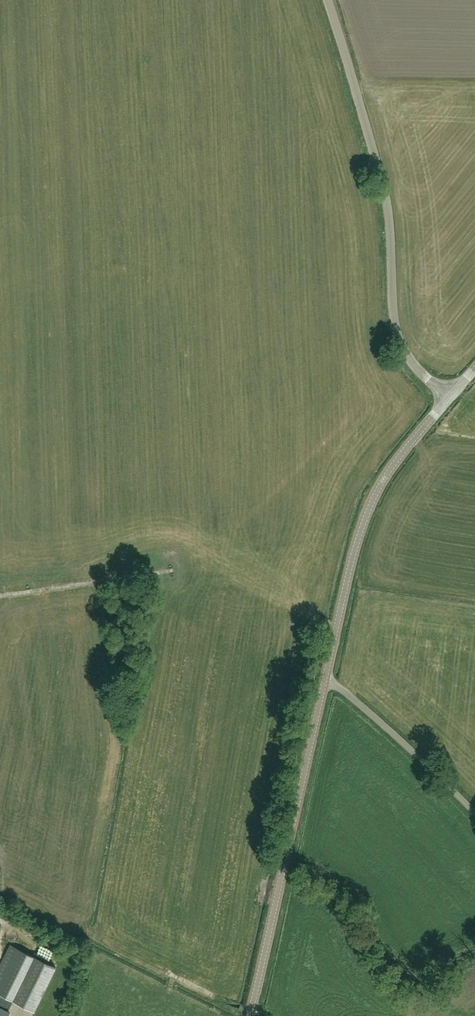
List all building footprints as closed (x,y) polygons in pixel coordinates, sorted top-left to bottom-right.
[(37,957),(10,944),(0,965),(0,993),(36,1011),(57,967),(37,957)]
